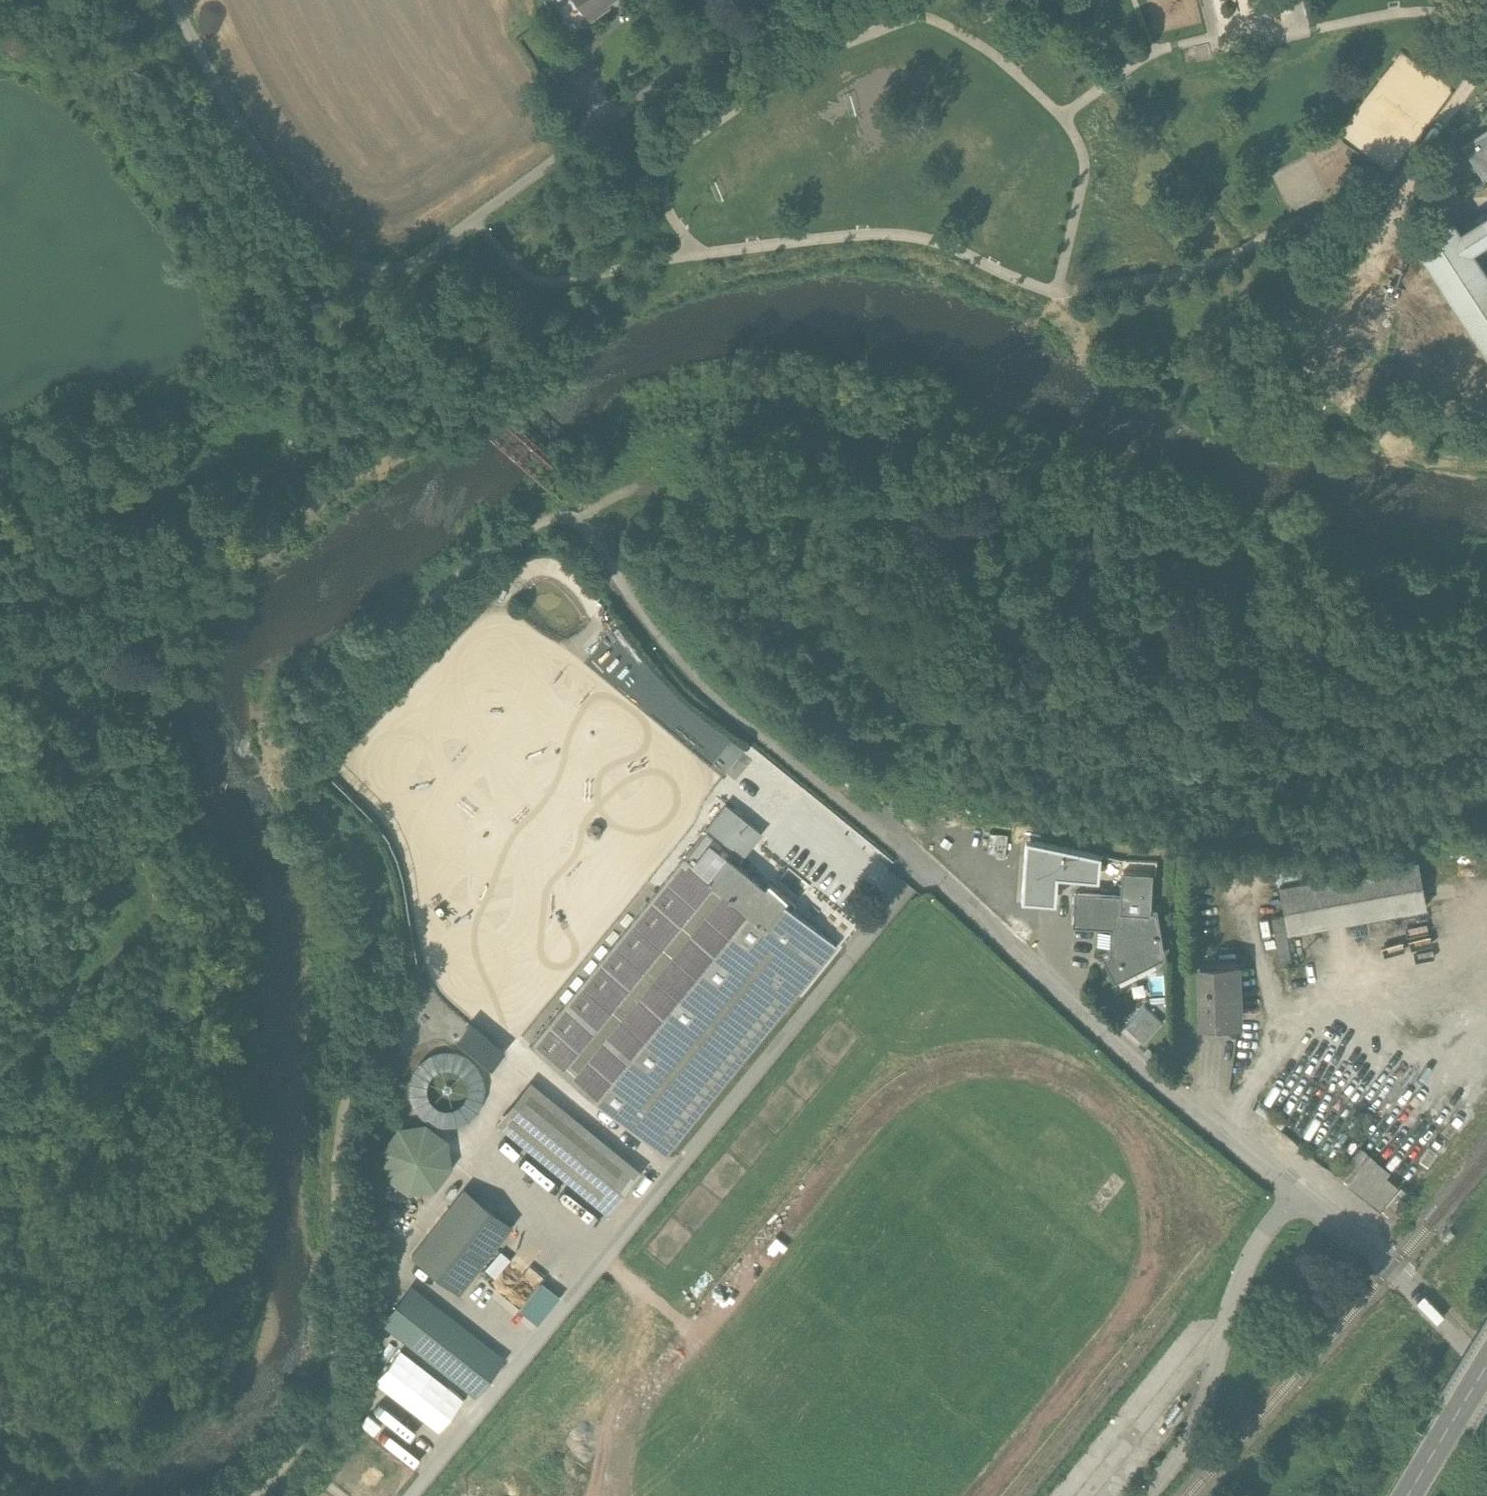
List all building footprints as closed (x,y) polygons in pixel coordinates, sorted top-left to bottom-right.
[(589,22),(608,8),(606,5),(612,0),(572,0),(589,22)] [(1462,148),(1483,181),(1486,178),(1486,132),(1462,148)] [(1470,250),(1486,239),(1486,218),(1485,215),(1458,232),(1450,219),(1414,242),(1486,355),(1486,276),(1470,250)] [(1100,856),(1025,841),(1021,902),(1055,904),(1057,878),(1098,881),(1100,856)] [(531,1047),(666,1156),(835,948),(791,910),(795,905),(769,884),(765,889),(717,850),(700,871),(684,859),(531,1047)] [(1157,863),(1125,862),(1124,874),(1148,876),(1148,877),(1157,877),(1157,863)] [(1355,865),(1273,870),(1286,935),(1425,910),(1417,863),(1357,874),(1355,865)] [(1148,876),(1124,874),(1122,898),(1075,898),(1075,911),(1076,911),(1076,928),(1096,929),(1096,924),(1115,925),(1114,951),(1117,957),(1109,961),(1108,967),(1114,978),(1118,979),(1159,956),(1157,941),(1159,941),(1154,913),(1148,913),(1148,877),(1148,876)] [(1237,965),(1199,966),(1201,1027),(1217,1026),(1216,1022),(1239,1021),(1237,965)] [(1121,1028),(1140,1042),(1158,1019),(1139,1004),(1121,1028)] [(465,1041),(502,1065),(514,1047),(476,1023),(465,1041)] [(456,1126),(468,1121),(476,1112),(482,1102),(483,1090),(482,1079),(476,1068),(467,1060),(456,1055),(444,1054),(432,1057),(422,1064),(415,1074),(411,1085),(411,1097),(415,1109),(423,1118),(433,1124),(444,1127),(456,1126)] [(531,1089),(503,1122),(607,1209),(634,1176),(531,1089)] [(425,1126),(399,1130),(383,1151),(387,1178),(408,1194),(435,1190),(435,1189),(451,1168),(447,1141),(425,1126)] [(1332,1176),(1382,1214),(1403,1186),(1352,1148),(1332,1176)] [(416,1255),(464,1294),(514,1233),(466,1194),(416,1255)] [(1448,1230),(1441,1239),(1447,1244),(1454,1235),(1448,1230)] [(504,1361),(410,1289),(381,1325),(475,1398),(504,1361)]
